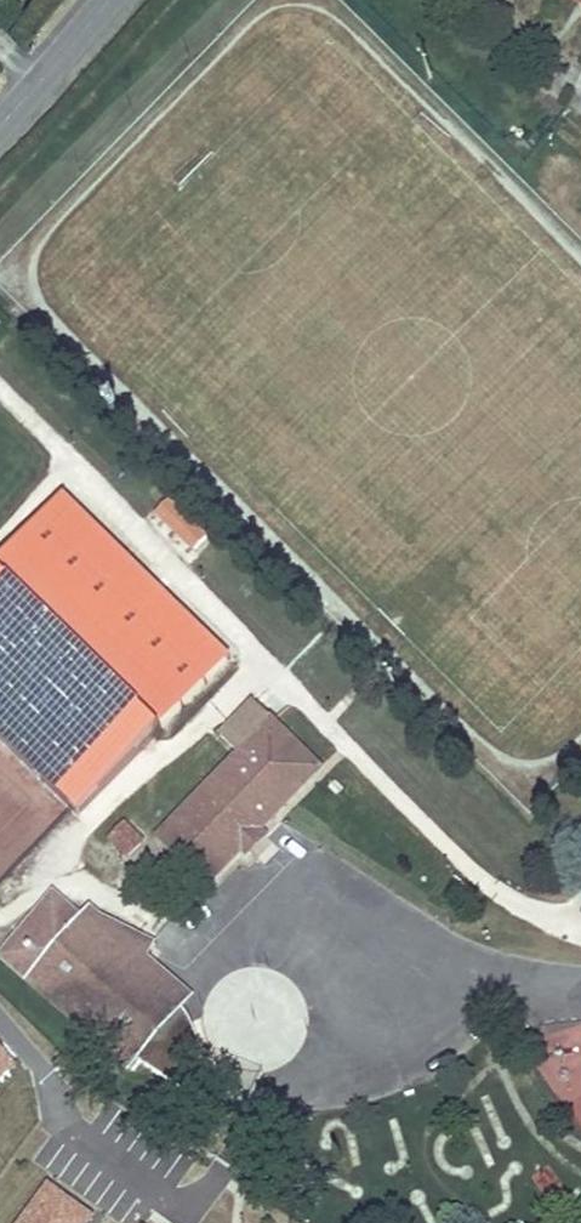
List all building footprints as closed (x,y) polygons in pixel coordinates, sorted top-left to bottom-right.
[(235,661),(64,495),(0,561),(0,744),(79,821),(235,661)] [(173,501),(155,519),(192,555),(210,536),(173,501)] [(270,730),(276,724),(254,703),(228,729),(247,748),(216,780),(220,784),(174,830),(214,869),(225,857),(234,860),(248,826),(259,830),(262,828),(315,773),(270,730)] [(320,768),(276,724),(270,730),(315,773),(320,768)] [(220,784),(216,780),(164,832),(213,880),(234,860),(225,857),(214,869),(174,830),(220,784)] [(126,825),(108,846),(128,863),(146,842),(126,825)] [(248,826),(234,860),(241,854),(246,860),(270,836),(262,828),(259,830),(248,826)] [(186,1000),(143,962),(137,956),(144,940),(100,920),(88,908),(79,918),(53,896),(0,956),(132,1071),(139,1063),(199,1102),(203,1077),(202,1059),(194,1028),(180,1006),(186,1000)] [(137,956),(143,962),(151,944),(144,940),(137,956)] [(15,1073),(0,1056),(0,1085),(15,1073)] [(93,1210),(50,1187),(13,1222),(92,1222),(93,1210)]
